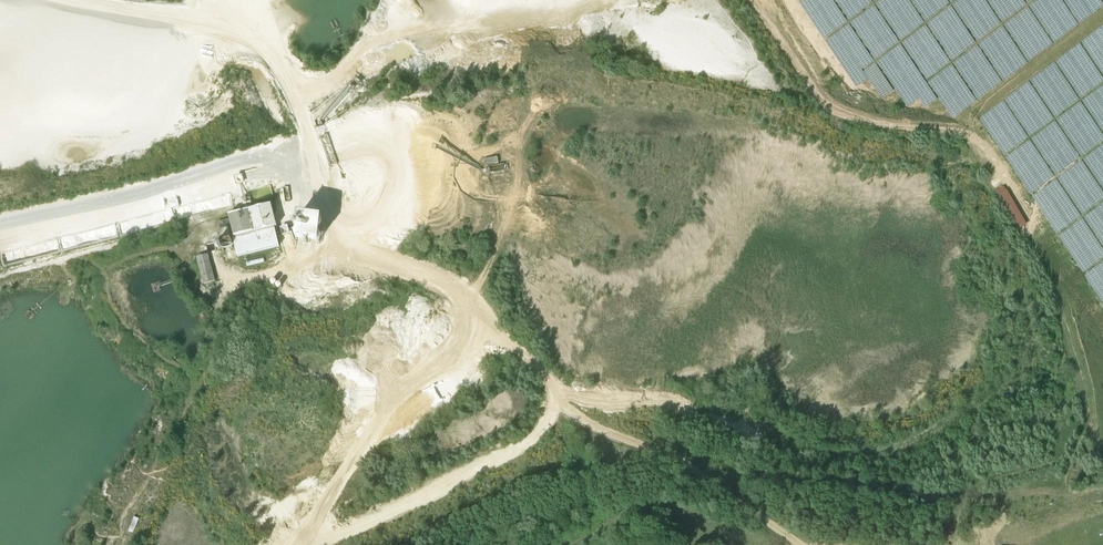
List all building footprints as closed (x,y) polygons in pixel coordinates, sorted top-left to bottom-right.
[(270,205),(229,215),(230,221),(233,235),(234,239),(232,240),(237,257),(278,247),(274,229),(276,228),(270,205)] [(294,242),(321,242),(321,218),(294,218),(294,242)] [(230,221),(218,224),(221,238),(233,235),(230,221)] [(198,262),(204,287),(215,284),(208,259),(198,262)] [(126,531),(133,533),(138,519),(131,517),(126,531)]
